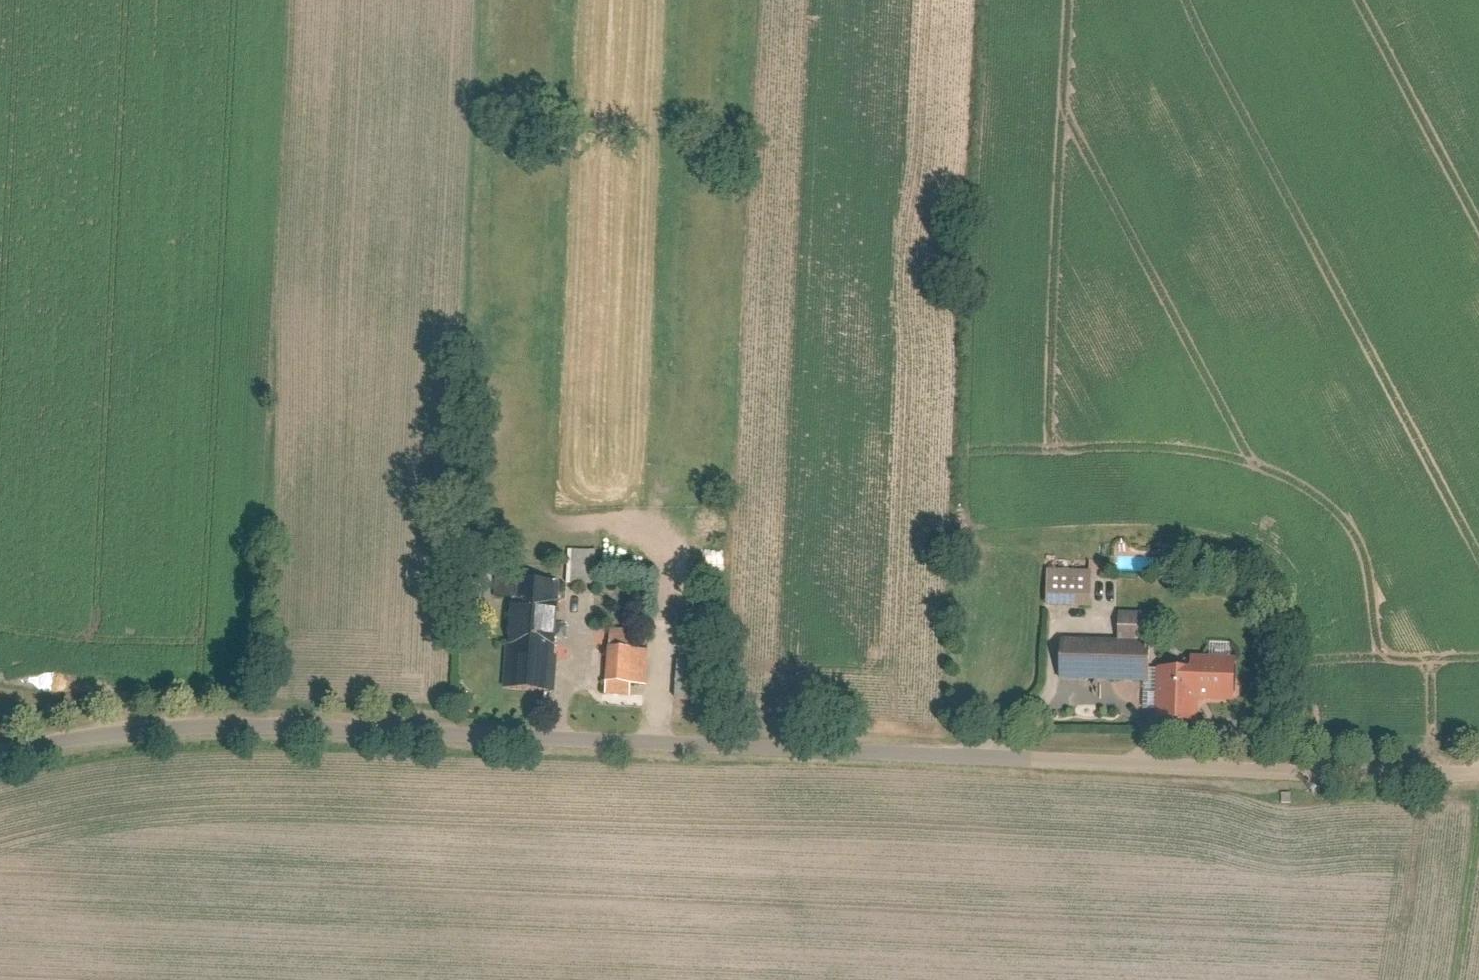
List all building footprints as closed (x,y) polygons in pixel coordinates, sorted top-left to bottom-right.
[(568,550),(566,589),(590,590),(592,557),(592,551),(568,550)] [(1098,573),(1060,573),(1060,608),(1098,608),(1098,573)] [(510,586),(508,686),(549,687),(551,587),(510,586)] [(596,619),(590,686),(636,690),(641,622),(596,619)] [(1062,643),(1061,678),(1159,681),(1158,723),(1192,724),(1193,696),(1226,697),(1227,666),(1150,663),(1151,621),(1118,620),(1118,645),(1062,643)]
